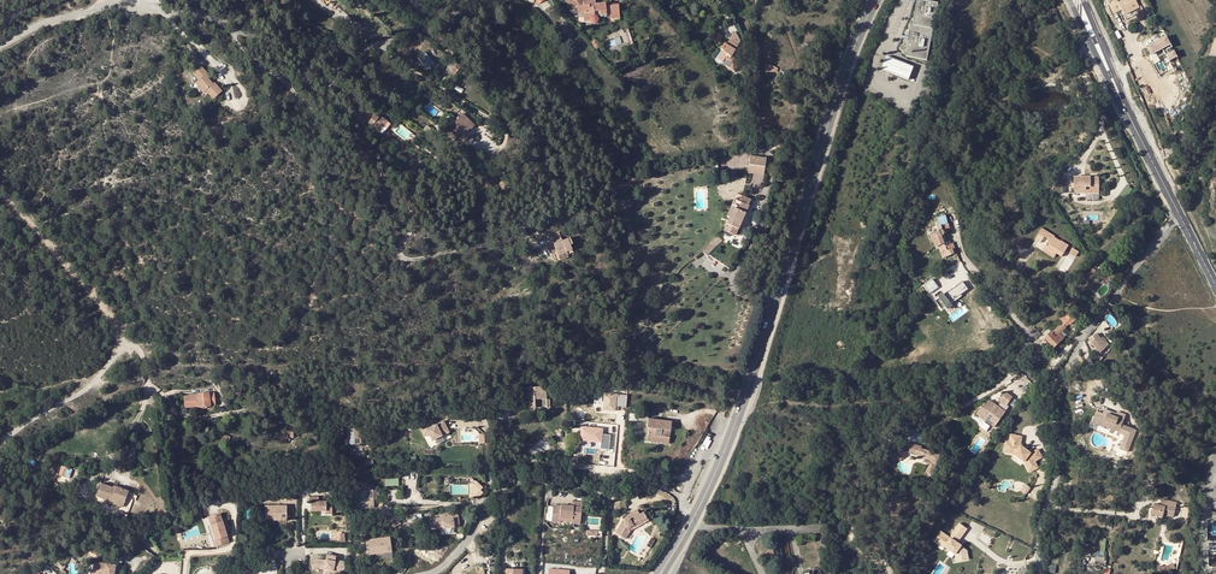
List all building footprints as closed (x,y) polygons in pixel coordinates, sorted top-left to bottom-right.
[(583,17),(584,21),(591,21),(592,22),(593,23),(595,23),(596,22),(597,20),(597,19),(596,17),(594,16),(594,12),(599,11),(599,15),(606,14),(606,13),(610,12),(611,19),(620,18),(618,5),(610,6),(610,3),(595,4),(595,0),(583,2),(583,5),(577,6),(578,13),(583,13),(583,17)] [(906,56),(927,61),(938,3),(922,0),(917,0),(906,56)] [(1113,14),(1118,12),(1117,8),(1120,6),(1122,10),(1125,15),(1140,9),(1136,0),(1123,0),(1118,2),(1118,0),(1109,5),(1113,14)] [(501,7),(493,12),(496,16),(504,11),(501,7)] [(302,20),(292,12),(288,19),(287,18),(286,19),(289,21),(290,20),(293,23),(294,20),(299,24),(302,20)] [(729,41),(737,46),(740,41),(735,32),(729,41)] [(1147,45),(1152,55),(1173,45),(1169,35),(1147,45)] [(594,43),(598,48),(601,45),(597,41),(596,42),(594,39),(590,43),(592,45),(594,43)] [(731,56),(737,46),(729,41),(728,40),(722,51),(718,59),(722,62),(721,63),(735,71),(740,62),(731,56)] [(722,51),(720,50),(714,59),(721,63),(722,62),(718,59),(722,51)] [(1170,61),(1179,56),(1176,50),(1167,54),(1170,61)] [(434,63),(425,53),(423,54),(432,65),(434,63)] [(418,59),(429,71),(431,69),(429,67),(432,65),(423,54),(418,59)] [(885,57),(881,69),(910,81),(914,68),(885,57)] [(461,67),(457,64),(453,60),(452,62),(447,66),(452,70),(456,74),(461,67)] [(198,80),(195,83),(198,87),(201,85),(206,91),(213,99),(222,91),(218,86),(217,88),(213,84),(208,78),(210,77),(204,70),(200,73),(197,69),(194,72),(200,79),(198,80)] [(378,122),(381,118),(370,109),(367,113),(372,117),(366,126),(377,134),(384,126),(378,122)] [(474,126),(463,114),(459,118),(471,130),(474,126)] [(459,118),(450,128),(461,139),(462,139),(465,135),(471,130),(459,118)] [(451,132),(447,136),(453,141),(455,139),(456,137),(451,132)] [(749,165),(748,169),(759,170),(759,166),(765,167),(766,158),(750,156),(749,165)] [(765,167),(759,166),(759,170),(758,175),(766,176),(767,167),(765,167)] [(483,179),(487,187),(498,183),(494,174),(483,179)] [(1086,190),(1086,193),(1098,193),(1098,181),(1094,181),(1094,180),(1087,181),(1087,176),(1074,176),(1074,190),(1080,190),(1086,190)] [(499,182),(502,190),(509,188),(506,180),(499,182)] [(1066,192),(1066,180),(1057,180),(1057,192),(1066,192)] [(1126,198),(1132,188),(1127,185),(1121,195),(1126,198)] [(724,222),(722,225),(725,226),(723,231),(735,236),(751,200),(741,196),(739,201),(734,199),(726,216),(729,217),(726,223),(724,222)] [(935,218),(940,232),(950,228),(945,214),(935,218)] [(1045,237),(1047,237),(1046,231),(1042,228),(1036,239),(1042,243),(1045,237)] [(1054,252),(1061,256),(1069,245),(1062,240),(1061,241),(1060,243),(1054,239),(1055,237),(1046,231),(1047,237),(1048,238),(1049,238),(1049,241),(1048,241),(1051,252),(1054,254),(1054,252)] [(555,247),(556,251),(558,257),(567,253),(567,255),(573,253),(570,245),(572,244),(570,238),(567,238),(562,240),(559,232),(547,236),(551,244),(548,244),(550,249),(552,249),(555,247)] [(945,243),(940,232),(932,235),(937,247),(939,246),(945,243)] [(721,240),(718,237),(698,256),(701,260),(721,240)] [(945,255),(946,258),(955,254),(951,246),(947,247),(947,246),(942,248),(945,255)] [(1075,258),(1079,251),(1073,247),(1069,254),(1075,258)] [(1042,251),(1052,257),(1051,252),(1044,248),(1042,251)] [(934,278),(924,284),(930,293),(940,287),(934,278)] [(964,281),(946,291),(952,300),(970,289),(964,281)] [(937,295),(943,309),(953,305),(946,291),(937,295)] [(1063,323),(1047,339),(1055,348),(1062,341),(1065,338),(1062,334),(1072,324),(1073,326),(1076,323),(1076,319),(1071,314),(1068,311),(1059,319),(1063,323)] [(1104,351),(1109,346),(1097,334),(1089,341),(1098,349),(1100,347),(1104,351)] [(1035,352),(1031,356),(1038,362),(1041,358),(1035,352)] [(1146,388),(1144,390),(1141,387),(1140,386),(1137,389),(1144,397),(1148,394),(1150,396),(1154,393),(1152,390),(1147,383),(1144,385),(1146,388)] [(546,390),(528,390),(528,392),(527,392),(527,408),(535,407),(547,407),(547,399),(546,390)] [(184,397),(185,408),(199,406),(199,407),(202,407),(202,409),(205,409),(207,408),(207,406),(210,406),(210,405),(215,404),(214,394),(209,394),(209,393),(198,394),(198,396),(184,397)] [(628,406),(628,393),(604,393),(604,410),(617,410),(617,406),(628,406)] [(983,403),(977,411),(986,417),(984,421),(993,428),(1005,413),(1004,413),(1008,408),(1007,406),(1012,399),(1005,393),(999,401),(1001,402),(997,407),(988,401),(985,405),(983,403)] [(547,407),(535,407),(535,411),(550,410),(550,399),(547,399),(547,407)] [(498,416),(498,417),(508,411),(503,403),(493,409),(498,416)] [(1107,412),(1097,408),(1094,415),(1100,417),(1098,422),(1104,424),(1105,422),(1119,427),(1118,428),(1125,431),(1120,444),(1128,447),(1136,426),(1122,420),(1126,410),(1118,408),(1116,413),(1107,410),(1107,412)] [(986,417),(977,411),(975,414),(984,421),(986,417)] [(648,417),(647,425),(649,425),(648,439),(670,441),(672,418),(648,417)] [(333,434),(343,434),(342,420),(332,421),(333,434)] [(427,422),(417,427),(422,437),(428,434),(432,440),(448,431),(443,420),(432,426),(429,427),(427,422)] [(346,426),(347,442),(359,442),(359,425),(346,426)] [(601,448),(610,449),(611,434),(604,433),(604,427),(582,426),(581,440),(602,442),(601,448)] [(1008,441),(1004,451),(1014,454),(1022,464),(1027,462),(1028,467),(1035,464),(1041,463),(1039,454),(1031,456),(1022,447),(1025,438),(1014,434),(1011,441),(1011,443),(1008,441)] [(904,438),(901,447),(925,457),(921,469),(927,471),(928,468),(927,468),(930,460),(934,451),(911,442),(912,441),(904,438)] [(1022,464),(1026,475),(1037,472),(1035,464),(1028,467),(1027,462),(1022,464)] [(69,478),(72,470),(62,466),(60,475),(69,478)] [(101,484),(96,496),(112,501),(112,499),(124,503),(128,491),(122,489),(116,487),(116,489),(113,488),(101,484)] [(1020,487),(1014,492),(1018,496),(1024,490),(1020,487)] [(352,502),(352,510),(358,510),(358,508),(374,508),(373,490),(356,491),(356,495),(356,501),(352,502)] [(321,498),(312,498),(311,503),(313,503),(313,512),(327,513),(327,514),(334,515),(334,505),(328,505),(329,503),(321,503),(321,498)] [(111,503),(123,508),(123,506),(124,503),(112,499),(112,501),(111,503)] [(1177,503),(1167,500),(1165,507),(1162,506),(1155,504),(1152,515),(1163,517),(1164,515),(1173,517),(1177,503)] [(559,522),(559,518),(573,519),(580,520),(581,508),(553,505),(552,522),(559,522)] [(289,507),(267,507),(267,520),(278,519),(278,521),(289,521),(289,507)] [(439,517),(427,518),(428,527),(440,526),(440,527),(451,526),(451,523),(456,522),(454,512),(448,513),(447,508),(439,509),(440,514),(439,514),(439,517)] [(635,529),(648,521),(643,512),(640,514),(638,511),(627,516),(629,519),(624,521),(623,524),(621,523),(615,533),(625,540),(630,532),(628,528),(633,526),(635,529)] [(221,514),(209,518),(211,526),(214,536),(211,537),(215,548),(229,543),(221,514)] [(386,520),(391,529),(392,528),(395,527),(396,526),(393,520),(397,518),(395,515),(386,520)] [(1111,523),(1111,521),(1108,520),(1108,522),(1104,522),(1104,527),(1107,527),(1107,529),(1112,529),(1113,523),(1111,523)] [(648,521),(635,529),(636,531),(650,524),(648,521)] [(961,522),(957,526),(965,531),(968,527),(961,522)] [(942,529),(935,538),(940,543),(943,539),(947,541),(945,545),(956,552),(957,550),(959,552),(960,560),(968,559),(968,550),(961,545),(961,544),(958,541),(955,539),(957,536),(960,538),(965,531),(957,526),(952,532),(954,533),(951,536),(942,529)] [(312,562),(313,571),(319,570),(325,571),(334,573),(345,573),(347,564),(337,561),(337,558),(328,556),(327,563),(320,561),(312,562)] [(1104,566),(1105,559),(1098,557),(1097,564),(1104,566)] [(108,565),(92,562),(91,573),(98,573),(105,573),(108,565)] [(108,565),(105,573),(113,573),(114,565),(108,565)]
